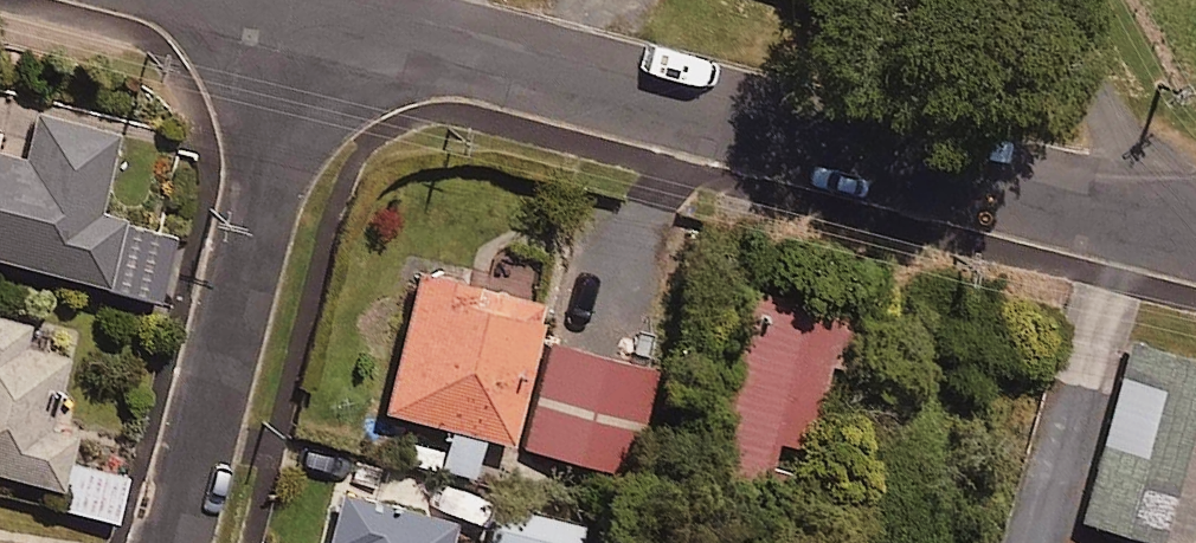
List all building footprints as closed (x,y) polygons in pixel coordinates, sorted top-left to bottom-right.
[(118,209),(92,202),(111,125),(34,106),(22,154),(0,148),(0,251),(102,276),(116,217),(118,209)] [(116,217),(102,276),(154,288),(169,229),(116,217)] [(378,401),(442,417),(432,456),(469,466),(479,427),(501,432),(536,294),(414,263),(378,401)] [(847,305),(742,279),(694,474),(758,489),(772,430),(800,437),(821,352),(834,355),(847,305)] [(0,311),(0,466),(52,479),(66,424),(43,418),(63,340),(18,329),(21,317),(0,311)] [(648,361),(547,336),(521,442),(622,467),(648,361)] [(1108,342),(1059,519),(1145,542),(1170,542),(1195,451),(1195,366),(1108,342)] [(122,473),(70,461),(59,504),(111,517),(122,473)] [(336,483),(323,533),(338,537),(336,542),(439,542),(447,511),(336,483)] [(499,502),(491,542),(571,542),(576,516),(499,502)]
